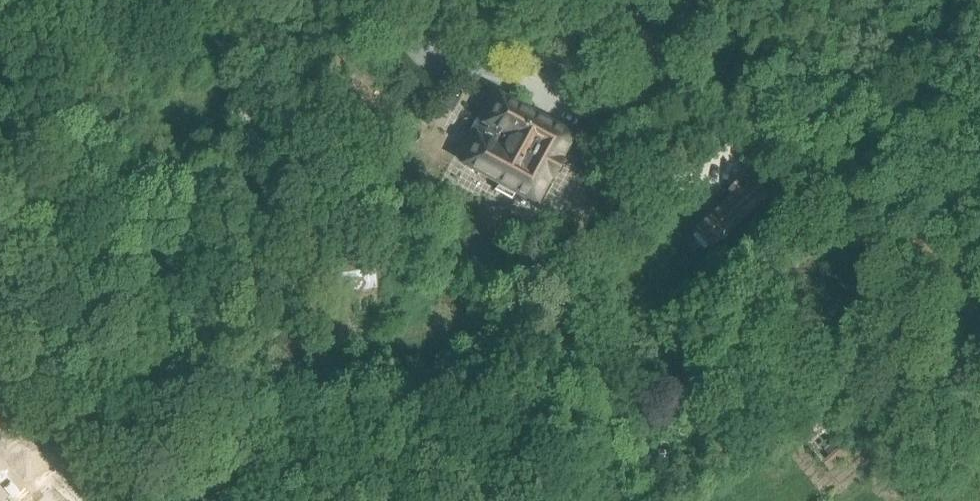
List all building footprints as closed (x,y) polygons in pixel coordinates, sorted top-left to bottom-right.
[(501,100),(487,125),(483,123),(475,138),(479,140),(476,145),(474,145),(471,147),(469,148),(467,150),(466,152),(465,155),(465,157),(466,160),(467,162),(465,167),(499,186),(497,190),(501,195),(507,199),(513,199),(516,195),(535,205),(549,181),(554,184),(565,164),(559,161),(571,140),(553,129),(554,128),(536,118),(535,120),(501,100)] [(686,173),(693,166),(676,148),(669,155),(686,173)] [(694,232),(711,251),(768,199),(752,182),(745,188),(739,182),(728,192),(732,197),(694,232)] [(373,286),(370,257),(337,261),(335,248),(323,250),(324,263),(326,263),(329,291),(373,286)] [(703,409),(690,389),(673,400),(686,420),(703,409)] [(847,455),(856,448),(864,440),(838,409),(803,439),(830,470),(847,455)] [(23,449),(6,465),(16,476),(33,460),(23,449)] [(34,463),(28,468),(44,486),(50,480),(34,463)]
